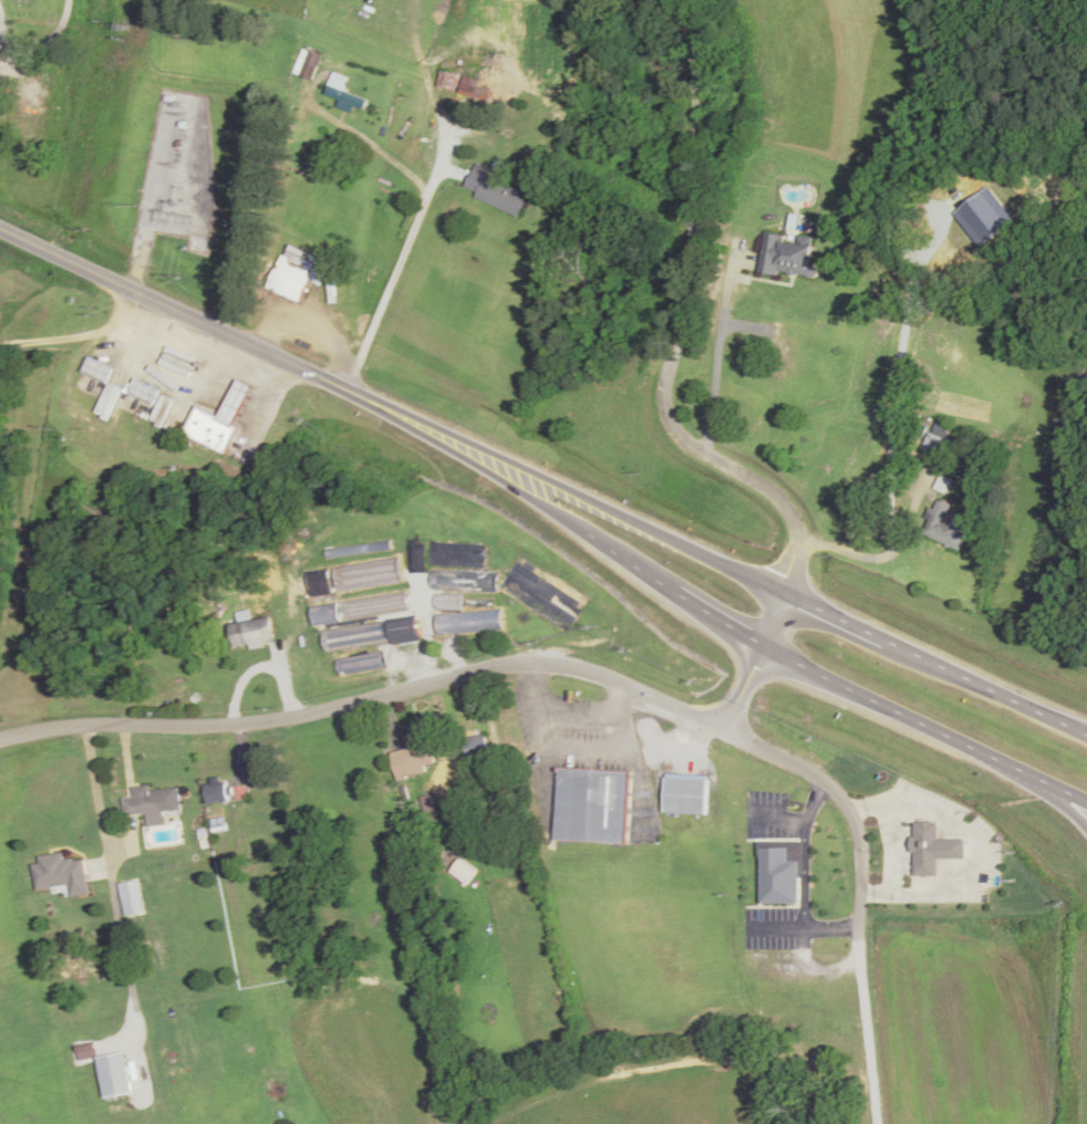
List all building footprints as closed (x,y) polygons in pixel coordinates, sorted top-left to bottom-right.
[(326,94),(363,110),(367,100),(344,90),(349,79),(334,73),(326,94)] [(507,176),(476,163),(466,188),(476,192),(473,198),(520,217),(529,194),(504,183),(507,176)] [(786,235),(765,233),(761,273),(817,279),(819,268),(812,267),(814,243),(786,240),(786,235)] [(269,290),(301,303),(318,264),(286,251),(269,290)] [(109,385),(118,371),(98,358),(102,351),(98,348),(84,370),(109,385)] [(178,367),(184,355),(171,348),(165,360),(178,367)] [(156,404),(162,391),(137,380),(131,393),(156,404)] [(197,407),(185,435),(227,453),(255,386),(239,380),(223,418),(197,407)] [(924,451),(940,457),(952,428),(936,421),(924,451)] [(963,551),(974,520),(955,513),(950,525),(944,523),(952,503),(938,498),(924,536),(963,551)] [(432,592),(497,592),(497,571),(432,571),(432,592)] [(463,612),(463,594),(436,594),(437,634),(503,632),(502,611),(463,612)] [(272,618),(230,624),(234,649),(275,643),(272,618)] [(323,631),(326,652),(423,640),(420,619),(323,631)] [(393,752),(397,780),(438,775),(432,728),(405,732),(407,750),(393,752)] [(492,760),(485,734),(465,739),(471,765),(492,760)] [(632,772),(559,769),(557,841),(629,844),(632,772)] [(708,779),(665,778),(664,814),(707,815),(708,779)] [(245,784),(205,784),(205,803),(245,803),(245,784)] [(125,799),(126,815),(147,814),(148,827),(164,826),(164,812),(180,811),(179,789),(151,790),(151,787),(134,788),(134,799),(125,799)] [(910,867),(935,867),(935,819),(910,819),(910,867)] [(69,886),(70,897),(90,895),(85,859),(66,862),(64,854),(40,857),(41,865),(34,866),(37,891),(69,886)] [(144,914),(138,881),(118,885),(124,918),(144,914)] [(96,1058),(104,1100),(132,1095),(124,1053),(96,1058)]
